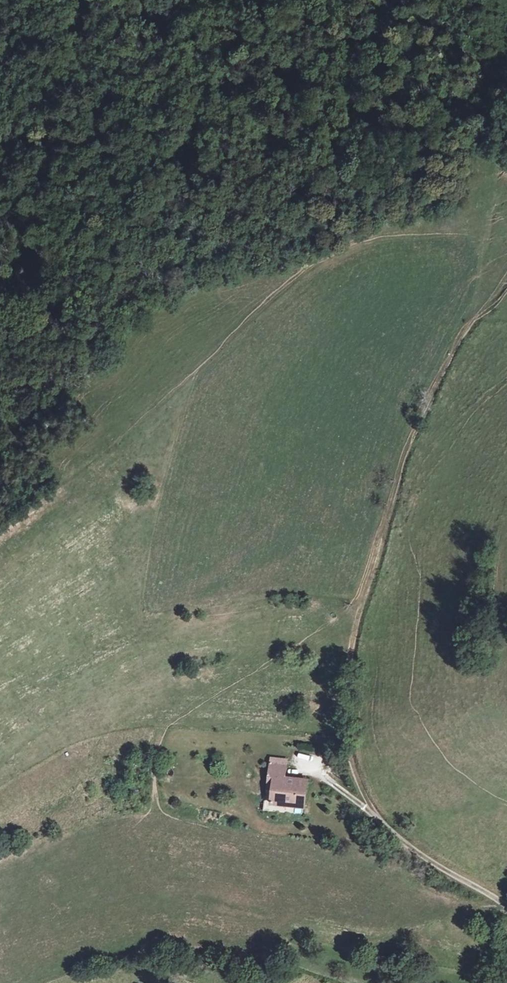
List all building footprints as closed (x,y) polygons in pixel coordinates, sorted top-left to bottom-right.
[(285,767),(271,765),(270,777),(275,778),(273,788),(272,804),(289,805),(289,804),(304,805),(307,781),(285,779),(285,767)]
